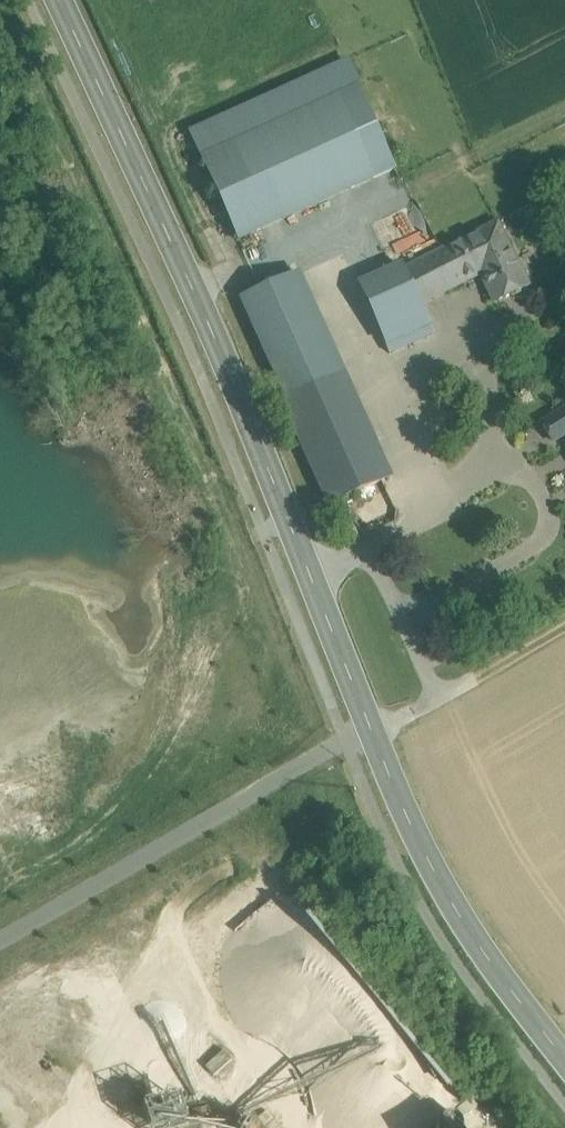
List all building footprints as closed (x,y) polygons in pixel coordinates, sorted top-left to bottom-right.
[(337,98),(203,159),(240,240),(374,179),(337,98)] [(498,221),(429,256),(448,292),(481,275),(494,303),(530,286),(498,221)] [(429,256),(395,273),(413,310),(448,292),(429,256)] [(394,275),(251,348),(277,399),(282,397),(284,401),(341,376),(338,368),(356,359),(357,361),(373,353),(377,359),(409,343),(426,334),(422,327),(413,310),(395,273),(393,274),(394,275)] [(426,334),(409,343),(413,351),(430,343),(428,339),(436,335),(430,323),(422,327),(426,334)] [(284,401),(283,402),(330,505),(390,478),(345,374),(341,376),(284,401)] [(564,434),(564,436),(564,417),(541,429),(548,443),(564,434)] [(224,1050),(206,1067),(214,1076),(233,1060),(224,1050)] [(144,1108),(150,1127),(185,1127),(186,1127),(177,1098),(144,1108)] [(471,1098),(458,1110),(465,1118),(478,1106),(471,1098)] [(268,1111),(258,1119),(266,1127),(282,1127),(268,1111)] [(438,1127),(462,1127),(452,1116),(438,1127)]
